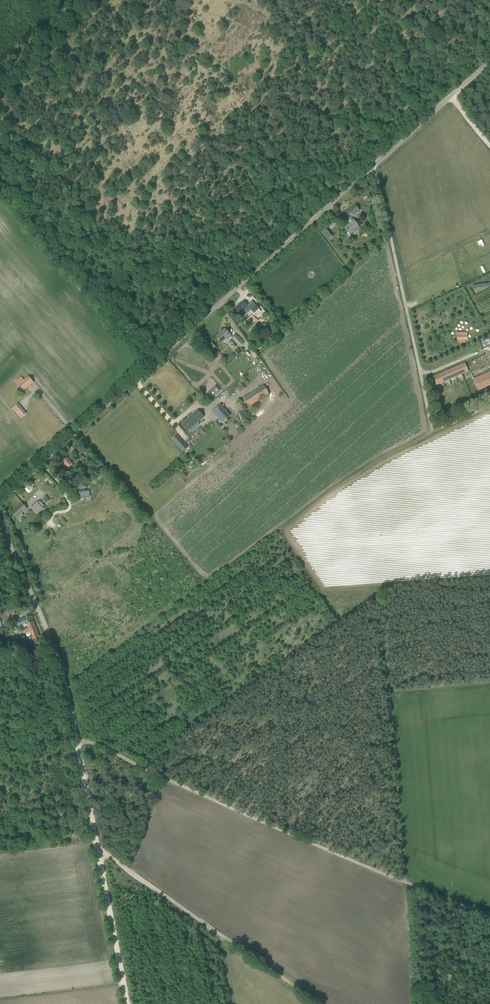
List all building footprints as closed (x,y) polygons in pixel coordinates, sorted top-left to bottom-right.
[(351,217),(359,210),(355,205),(344,213),(348,219),(349,219),(351,222),(344,227),(350,234),(360,227),(354,219),(354,220),(351,217)] [(248,306),(243,302),(235,309),(240,314),(244,310),(246,314),(250,311),(247,308),(248,306)] [(256,305),(251,309),(254,313),(256,311),(258,313),(261,311),(256,305)] [(225,329),(216,336),(222,343),(227,338),(228,339),(231,336),(225,329)] [(467,332),(457,332),(457,340),(467,340),(467,332)] [(242,343),(236,335),(232,338),(239,345),(242,343)] [(232,353),(226,358),(229,362),(235,357),(232,353)] [(436,385),(468,371),(465,363),(433,377),(436,385)] [(474,379),(479,390),(489,385),(489,372),(474,379)] [(16,381),(23,391),(34,382),(28,376),(24,380),(21,377),(16,381)] [(249,406),(269,394),(264,385),(244,397),(249,406)] [(21,418),(26,414),(18,403),(12,408),(21,418)] [(230,416),(220,405),(212,411),(222,423),(230,416)] [(193,423),(192,422),(199,415),(193,408),(176,423),(182,430),(186,427),(186,428),(189,425),(190,426),(193,423)] [(83,456),(77,461),(84,468),(89,463),(83,456)] [(75,467),(67,458),(61,463),(66,469),(69,472),(75,467)] [(25,489),(30,493),(35,488),(30,483),(25,489)] [(47,495),(42,499),(46,504),(51,499),(47,495)] [(42,507),(38,502),(32,508),(36,513),(42,507)] [(27,509),(22,503),(11,512),(18,520),(24,515),(22,513),(27,509)] [(26,633),(29,631),(31,635),(33,639),(39,637),(33,621),(27,624),(27,626),(23,627),(26,633)]
